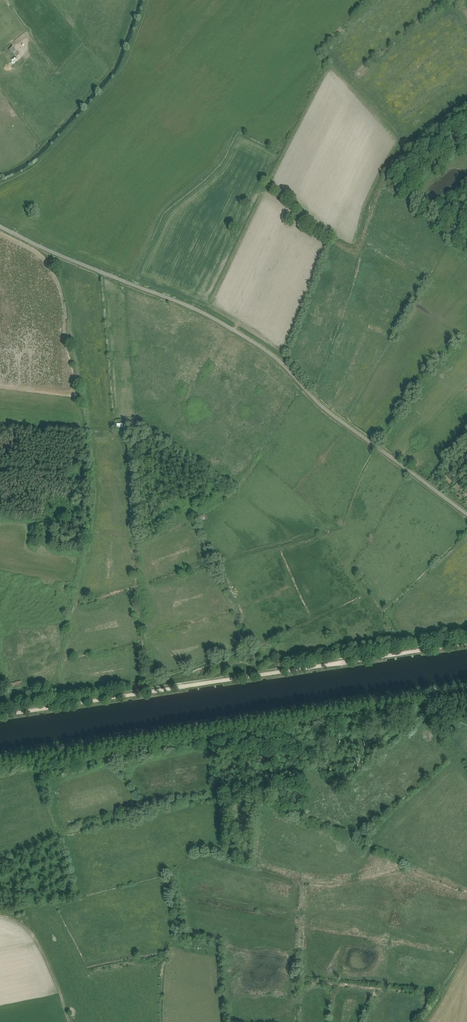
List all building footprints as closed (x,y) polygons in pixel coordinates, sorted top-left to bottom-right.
[(17,57),(19,54),(12,47),(9,50),(17,57)]
